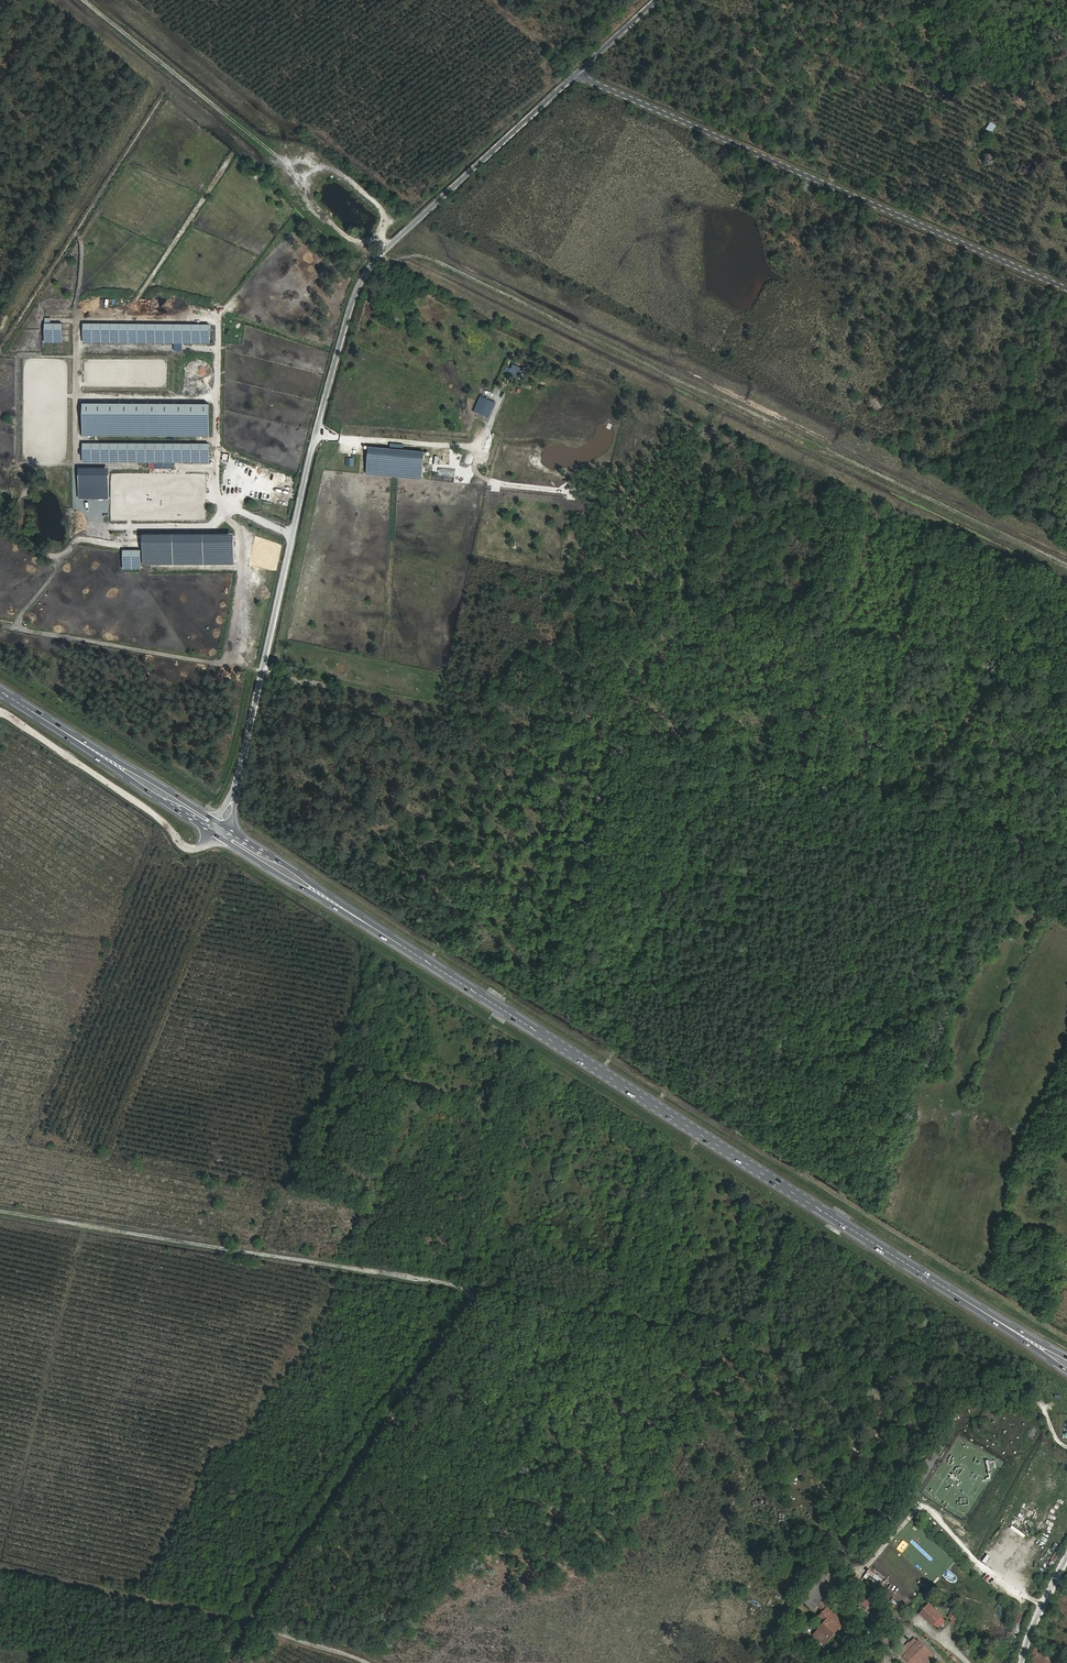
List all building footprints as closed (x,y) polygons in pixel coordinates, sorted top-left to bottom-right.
[(985,129),(991,133),(996,126),(990,122),(985,129)] [(62,323),(44,323),(43,342),(62,342),(62,323)] [(209,325),(83,324),(83,342),(209,344),(209,325)] [(506,366),(504,371),(516,377),(518,372),(521,368),(513,364),(511,368),(506,366)] [(495,402),(480,395),(473,411),(488,418),(495,402)] [(208,405),(82,404),(82,436),(208,438),(208,405)] [(210,445),(81,443),(81,462),(210,463),(210,445)] [(423,452),(368,447),(366,475),(421,479),(423,452)] [(108,470),(79,469),(78,498),(108,498),(108,470)] [(233,535),(142,534),(141,564),(233,565),(233,535)] [(140,550),(122,550),(122,569),(140,569),(140,550)] [(923,1538),(930,1544),(934,1540),(927,1533),(923,1538)] [(922,1542),(917,1548),(925,1554),(929,1548),(922,1542)] [(1054,1543),(1050,1549),(1056,1553),(1060,1546),(1054,1543)] [(974,1554),(980,1558),(984,1552),(978,1548),(974,1554)] [(868,1569),(865,1573),(880,1582),(882,1578),(868,1569)] [(812,1596),(820,1602),(834,1584),(821,1574),(815,1583),(819,1586),(812,1596)] [(815,1583),(807,1593),(812,1596),(819,1586),(815,1583)] [(870,1602),(866,1598),(870,1593),(866,1590),(856,1600),(865,1608),(870,1602)] [(812,1596),(807,1593),(799,1604),(811,1613),(814,1609),(817,1605),(820,1602),(812,1596)] [(928,1602),(918,1613),(936,1630),(945,1620),(941,1616),(942,1615),(928,1602)] [(817,1605),(814,1609),(823,1615),(808,1635),(824,1646),(833,1632),(829,1629),(821,1640),(813,1634),(829,1614),(817,1605)] [(829,1629),(833,1632),(841,1621),(830,1612),(829,1614),(813,1634),(821,1640),(829,1629)] [(954,1623),(957,1618),(950,1613),(946,1618),(954,1623)] [(893,1631),(886,1625),(878,1633),(885,1639),(893,1631)] [(928,1649),(913,1635),(900,1648),(915,1662),(916,1662),(928,1649)]
